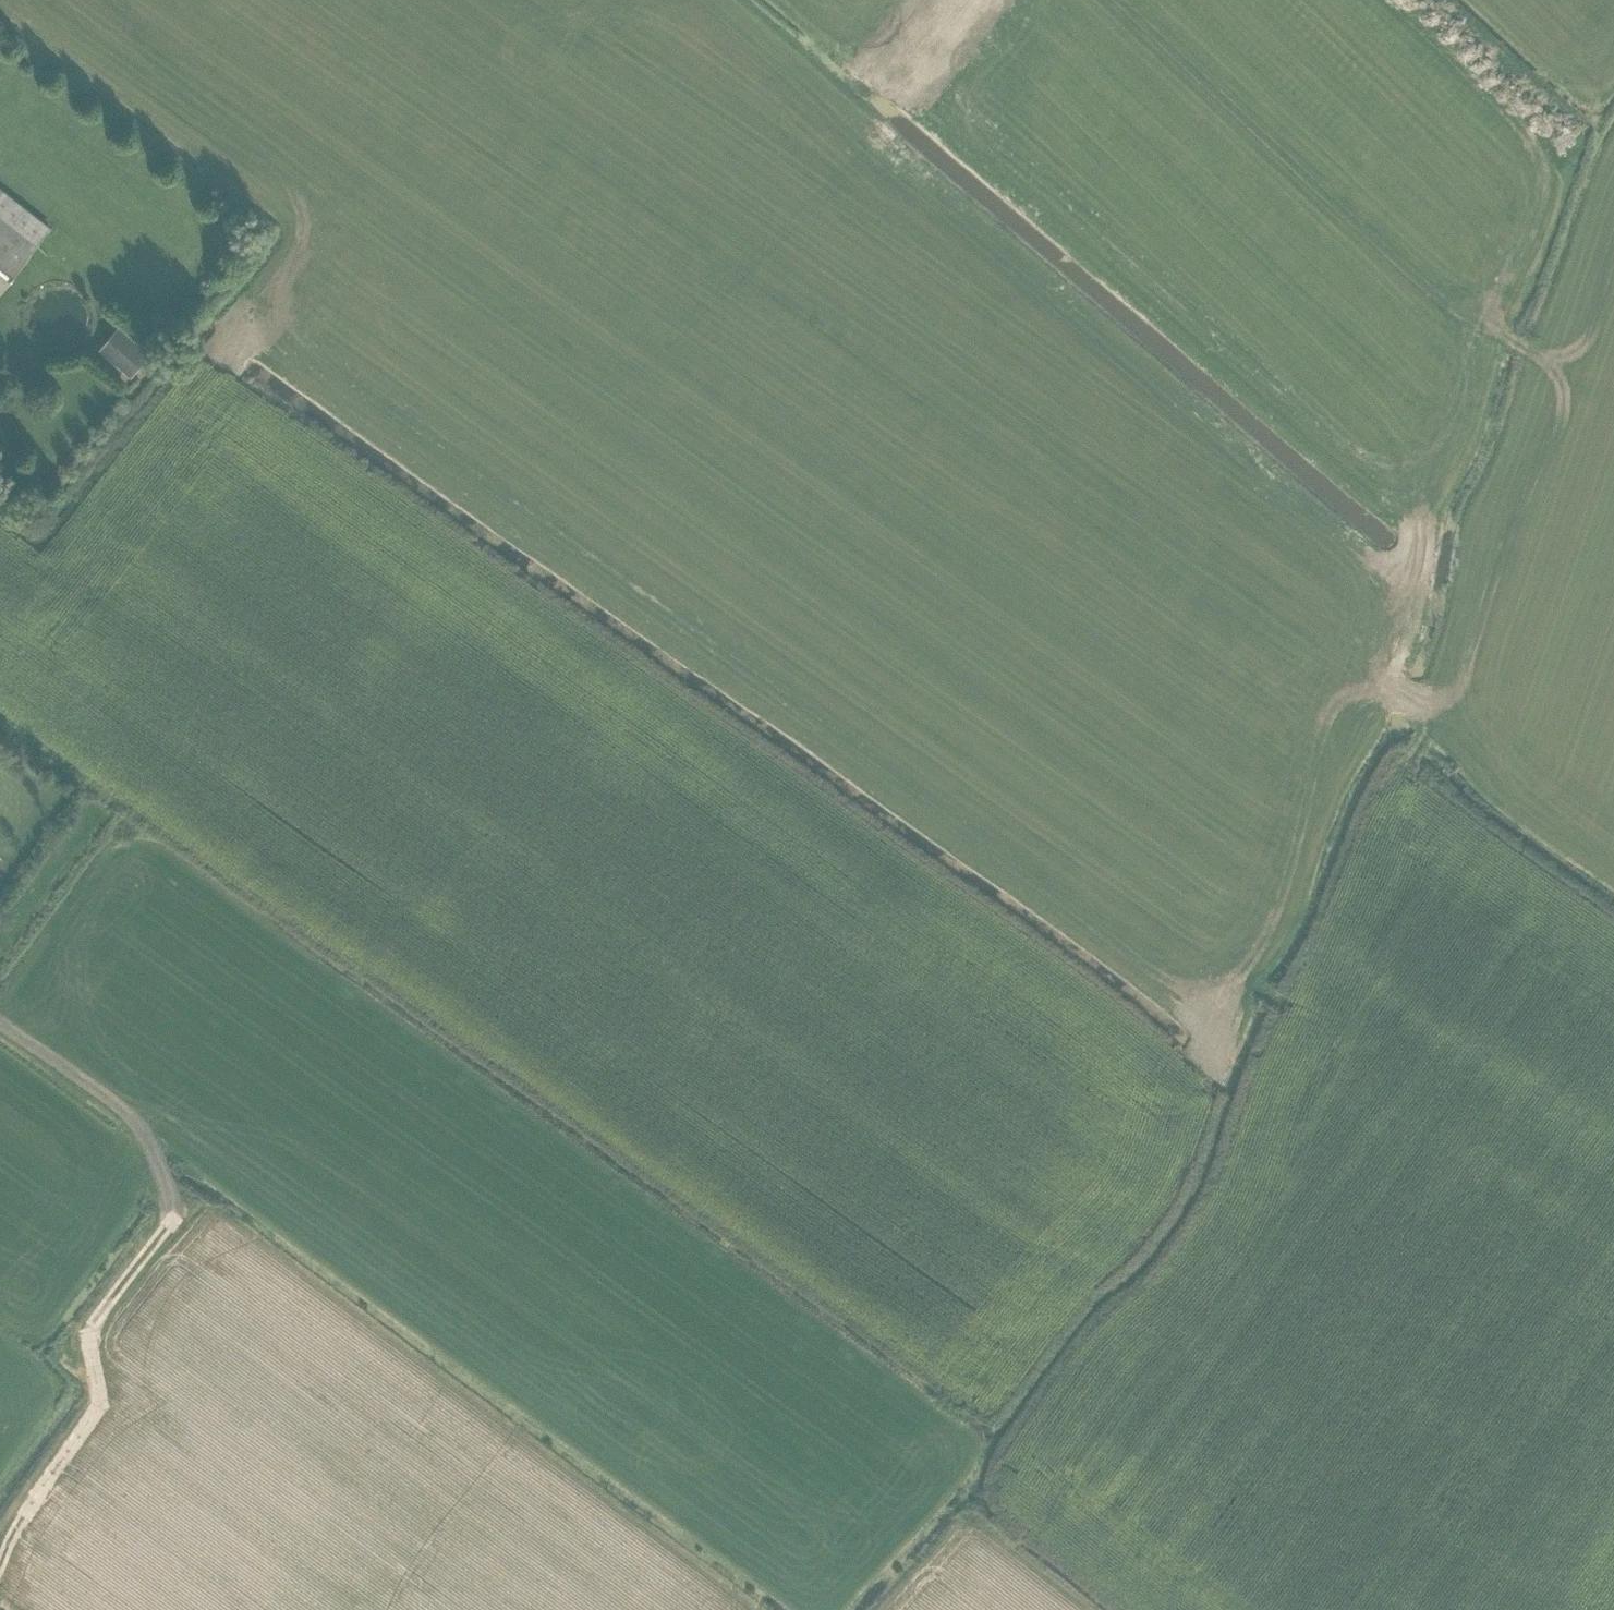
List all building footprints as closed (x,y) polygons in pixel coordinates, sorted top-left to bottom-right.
[(17,267),(50,225),(0,186),(0,288),(17,267)] [(67,293),(57,293),(47,296),(39,303),(34,312),(32,322),(33,331),(38,340),(46,347),(55,350),(67,350),(76,347),(84,341),(88,332),(90,322),(88,311),(84,303),(76,297),(67,293)] [(151,354),(118,326),(98,350),(131,378),(151,354)]
